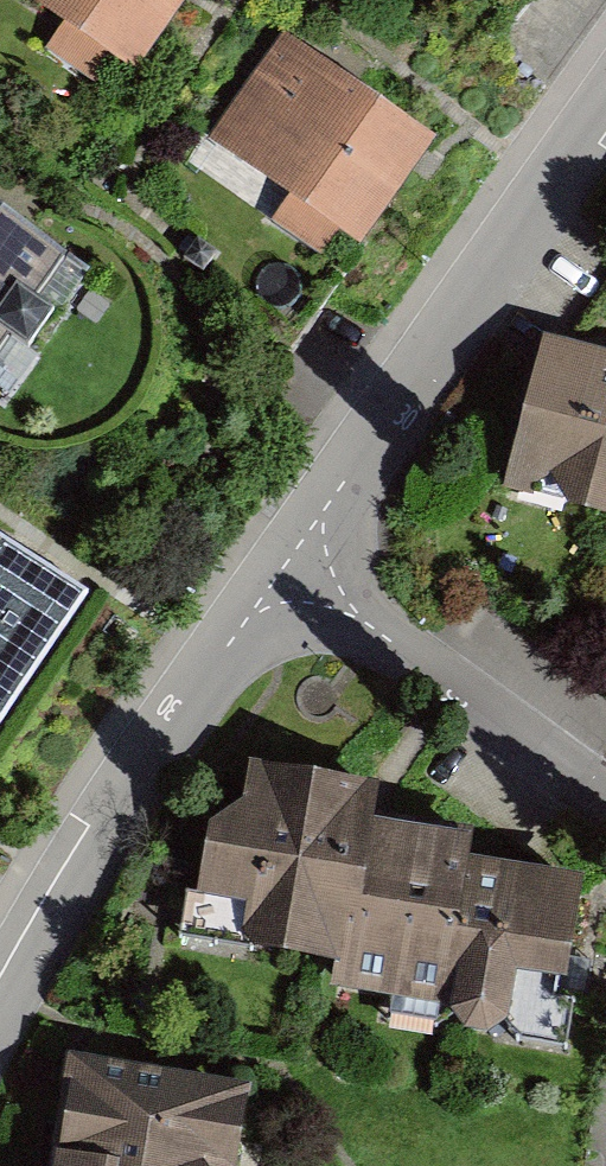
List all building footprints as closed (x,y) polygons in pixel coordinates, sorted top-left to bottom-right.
[(76,32),(57,58),(99,87),(114,66),(139,84),(198,0),(31,0),(76,32)] [(288,35),(209,143),(298,209),(283,230),(327,261),(343,239),(366,256),(445,150),(288,35)] [(8,336),(27,349),(52,312),(34,300),(64,257),(0,213),(0,348),(8,336)] [(543,341),(501,496),(605,524),(605,358),(543,341)] [(94,615),(0,548),(0,745),(94,615)] [(209,839),(197,904),(257,915),(249,958),(338,974),(334,994),(509,1026),(518,972),(571,982),(588,886),(472,865),(475,847),(376,829),(382,796),(258,774),(251,813),(209,839)] [(73,1051),(54,1165),(243,1165),(257,1081),(73,1051)]
